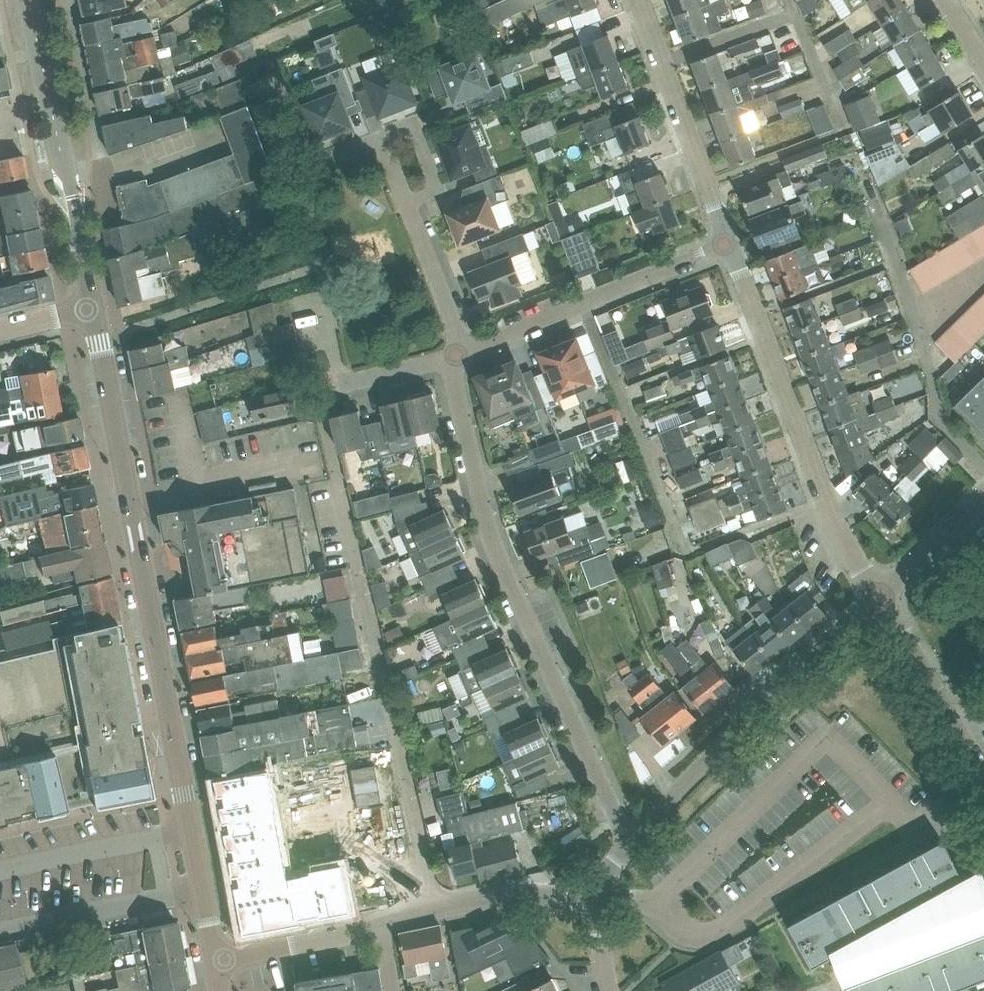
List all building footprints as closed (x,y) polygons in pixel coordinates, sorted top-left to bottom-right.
[(85,16),(115,10),(128,7),(127,0),(82,0),(85,16)] [(469,1),(474,10),(482,5),(479,0),(470,0),(469,1)] [(535,5),(547,0),(506,0),(505,1),(493,6),(476,14),(481,30),(535,5)] [(595,0),(560,0),(558,1),(559,4),(538,12),(543,27),(555,23),(573,16),(574,16),(598,7),(595,0)] [(676,18),(702,8),(712,4),(711,0),(669,0),(676,18)] [(702,8),(676,18),(686,45),(723,31),(718,16),(729,12),(728,9),(725,0),(723,0),(712,4),(702,8)] [(746,6),(752,19),(767,13),(761,0),(760,0),(746,6)] [(853,13),(869,3),(870,4),(876,0),(844,0),(853,13)] [(882,25),(907,10),(901,0),(876,0),(870,4),(882,25)] [(920,31),(907,10),(882,25),(895,46),(920,31)] [(543,27),(538,12),(525,17),(531,35),(545,30),(543,27)] [(102,20),(82,24),(87,46),(122,38),(154,31),(152,23),(149,24),(148,19),(114,26),(112,18),(102,20)] [(385,20),(367,27),(372,39),(390,31),(386,20),(385,20)] [(850,30),(824,46),(831,57),(857,41),(850,30)] [(199,31),(184,37),(192,53),(206,47),(199,31)] [(933,52),(920,31),(895,46),(908,67),(933,52)] [(176,32),(163,35),(166,49),(171,48),(179,46),(176,32)] [(334,34),(316,41),(320,52),(339,45),(334,34)] [(584,45),(568,51),(575,68),(579,78),(594,72),(619,63),(609,35),(590,42),(584,45)] [(122,38),(87,46),(91,66),(137,56),(158,51),(155,38),(134,43),(124,45),(122,38)] [(179,46),(171,48),(173,56),(177,66),(192,61),(186,44),(179,46)] [(239,45),(222,52),(226,63),(243,56),(239,45)] [(729,50),(732,58),(746,53),(742,45),(729,50)] [(137,56),(91,66),(96,86),(115,82),(128,79),(126,71),(161,64),(160,59),(173,56),(171,48),(166,49),(158,51),(137,56)] [(364,70),(390,60),(387,50),(361,60),(364,70)] [(530,51),(496,63),(501,77),(502,77),(514,73),(535,65),(530,51)] [(946,73),(933,52),(908,67),(921,89),(946,73)] [(452,94),(452,95),(454,94),(453,93),(457,92),(463,94),(465,98),(464,99),(464,100),(465,99),(471,114),(508,99),(502,83),(491,88),(477,54),(427,74),(437,100),(452,94)] [(693,63),(703,90),(727,80),(718,54),(693,63)] [(712,116),(767,95),(767,94),(761,97),(757,88),(734,97),(731,90),(755,81),(757,85),(783,75),(778,62),(727,80),(703,90),(712,116)] [(833,70),(839,79),(851,72),(845,62),(833,70)] [(401,63),(364,77),(380,118),(417,104),(401,63)] [(594,72),(579,78),(584,91),(599,85),(604,99),(611,97),(629,90),(619,63),(594,72)] [(9,88),(5,66),(0,67),(0,90),(9,88)] [(852,73),(851,72),(839,79),(846,91),(867,78),(860,68),(852,73)] [(357,104),(351,89),(343,69),(314,80),(321,101),(306,107),(311,121),(308,122),(315,140),(314,140),(315,142),(339,133),(339,134),(352,129),(345,109),(357,104)] [(514,73),(502,77),(506,88),(518,84),(514,73)] [(211,87),(206,74),(176,86),(181,99),(211,87)] [(164,78),(117,89),(97,93),(102,115),(133,108),(132,100),(167,92),(164,78)] [(224,115),(249,106),(240,80),(215,89),(224,115)] [(776,92),(767,95),(712,116),(722,142),(747,132),(741,116),(770,104),(770,102),(779,98),(776,92)] [(214,110),(208,93),(194,98),(200,115),(214,110)] [(921,133),(927,143),(944,132),(972,115),(959,95),(942,105),(923,116),(930,127),(921,133)] [(861,130),(878,123),(869,97),(846,105),(856,132),(861,130)] [(800,100),(782,106),(787,118),(804,111),(800,100)] [(807,110),(818,133),(832,127),(821,103),(807,110)] [(169,213),(274,174),(248,106),(223,116),(237,153),(149,186),(148,180),(118,187),(126,225),(141,222),(169,213)] [(152,114),(104,126),(111,155),(188,128),(186,115),(154,123),(152,114)] [(615,126),(611,114),(583,125),(591,147),(619,136),(626,154),(650,145),(640,117),(615,126)] [(531,145),(555,135),(559,133),(553,120),(522,133),(527,146),(531,145)] [(889,122),(879,126),(878,123),(861,130),(868,151),(895,140),(889,122)] [(478,184),(499,176),(494,163),(486,166),(471,126),(437,139),(442,153),(443,153),(447,165),(453,180),(474,172),(478,184)] [(747,132),(722,142),(732,168),(757,159),(747,132)] [(947,175),(953,185),(983,166),(983,136),(967,146),(960,151),(967,162),(947,175)] [(549,139),(534,145),(541,163),(556,157),(549,139)] [(912,169),(910,170),(915,179),(957,153),(951,143),(911,167),(912,169)] [(824,144),(783,159),(787,170),(768,178),(769,182),(741,192),(750,215),(788,201),(783,189),(793,185),(788,172),(828,157),(824,144)] [(880,188),(910,170),(912,169),(911,167),(897,145),(885,149),(867,157),(880,187),(880,188)] [(28,176),(23,156),(0,161),(0,183),(28,176)] [(823,188),(850,178),(845,166),(818,176),(823,188)] [(953,185),(959,195),(979,183),(983,191),(983,166),(953,185)] [(636,177),(623,182),(627,195),(634,213),(671,199),(661,173),(643,180),(638,182),(636,177)] [(283,198),(274,174),(169,213),(141,222),(126,225),(105,230),(111,260),(138,252),(143,251),(142,249),(265,205),(283,198)] [(460,247),(501,231),(492,207),(511,200),(501,176),(464,190),(470,205),(447,214),(460,247)] [(840,199),(854,193),(849,179),(834,185),(840,199)] [(572,180),(555,187),(558,195),(565,192),(566,195),(576,191),(572,180)] [(0,196),(0,217),(3,217),(35,210),(30,190),(11,194),(0,196)] [(982,226),(983,225),(983,199),(982,196),(947,218),(954,228),(960,239),(961,239),(971,233),(982,226)] [(671,199),(634,213),(646,245),(659,240),(657,234),(681,225),(671,199)] [(806,214),(802,202),(770,213),(752,220),(761,246),(772,242),(774,247),(799,237),(793,219),(806,214)] [(559,203),(548,207),(555,222),(556,227),(558,226),(563,238),(585,230),(580,218),(567,223),(559,203)] [(39,230),(35,210),(3,217),(5,224),(0,225),(0,238),(39,230)] [(555,222),(547,225),(554,244),(562,241),(556,227),(555,222)] [(982,226),(971,233),(983,253),(983,230),(982,226)] [(43,249),(39,230),(0,238),(0,258),(43,249)] [(588,231),(562,240),(577,280),(603,270),(588,231)] [(163,278),(162,274),(182,269),(180,262),(199,257),(193,233),(166,244),(143,251),(138,252),(111,260),(121,307),(168,295),(166,289),(170,288),(167,277),(163,278)] [(961,239),(976,263),(983,258),(983,253),(971,233),(961,239)] [(489,266),(471,273),(481,301),(493,296),(495,302),(493,303),(494,307),(522,296),(519,286),(523,285),(536,280),(525,253),(531,251),(524,234),(483,250),(489,266)] [(976,263),(961,239),(960,239),(951,245),(966,269),(976,263)] [(812,244),(811,244),(766,261),(767,262),(774,281),(819,264),(829,259),(831,259),(824,241),(813,245),(812,244)] [(951,245),(941,251),(955,275),(966,269),(951,245)] [(18,278),(17,274),(47,267),(43,249),(0,258),(0,282),(18,278)] [(955,275),(941,251),(930,258),(945,282),(955,275)] [(831,259),(829,259),(834,270),(846,265),(842,254),(831,259)] [(920,264),(935,288),(945,282),(930,258),(920,264)] [(820,265),(819,264),(774,281),(782,300),(808,290),(804,278),(818,272),(816,266),(820,265)] [(924,294),(935,288),(920,264),(910,270),(924,294)] [(22,306),(53,299),(53,298),(49,277),(19,283),(18,278),(0,282),(0,312),(22,306)] [(209,277),(199,280),(201,287),(210,284),(209,277)] [(651,351),(659,348),(675,342),(671,331),(714,315),(711,307),(714,304),(710,295),(706,294),(703,287),(689,292),(687,291),(677,294),(676,297),(664,302),(670,317),(667,322),(643,331),(651,351)] [(794,334),(819,325),(822,324),(816,309),(814,310),(810,299),(785,309),(794,334)] [(837,305),(841,317),(859,310),(856,299),(837,305)] [(886,300),(866,307),(870,318),(889,310),(886,300)] [(979,301),(970,309),(983,323),(983,306),(979,301)] [(274,303),(250,310),(256,335),(280,328),(274,303)] [(962,318),(982,338),(983,335),(983,323),(970,309),(962,318)] [(859,310),(841,317),(844,326),(863,319),(859,310)] [(962,318),(953,326),(973,346),(982,338),(962,318)] [(663,358),(682,351),(683,355),(695,350),(699,360),(727,349),(718,326),(719,326),(719,325),(675,342),(659,348),(663,358)] [(823,334),(819,325),(794,334),(804,359),(831,347),(825,333),(823,334)] [(953,326),(944,335),(964,354),(973,346),(953,326)] [(958,360),(964,354),(944,335),(936,343),(956,363),(958,360)] [(244,337),(195,355),(202,376),(252,359),(244,337)] [(301,354),(297,337),(262,345),(266,362),(301,354)] [(558,346),(577,392),(595,385),(597,390),(609,385),(596,352),(585,357),(578,338),(558,346)] [(858,364),(878,357),(895,350),(891,339),(854,353),(858,364)] [(813,383),(838,373),(841,372),(836,359),(849,355),(844,342),(831,347),(804,359),(813,383)] [(131,350),(135,371),(171,363),(171,364),(190,361),(187,347),(164,352),(163,344),(131,350)] [(624,345),(609,351),(615,365),(629,359),(624,345)] [(535,377),(537,382),(547,407),(548,410),(561,405),(559,400),(577,392),(558,346),(539,354),(546,372),(535,377)] [(647,356),(650,364),(662,359),(659,352),(647,356)] [(710,389),(738,379),(730,356),(673,378),(677,387),(695,380),(695,382),(706,378),(710,389)] [(878,357),(858,364),(862,375),(881,368),(878,357)] [(643,358),(624,366),(629,378),(648,370),(643,358)] [(956,363),(951,367),(957,374),(964,367),(958,360),(956,363)] [(191,368),(191,367),(190,361),(171,364),(171,363),(135,371),(141,399),(160,395),(176,391),(173,372),(191,368)] [(517,363),(497,371),(512,409),(516,419),(536,411),(526,386),(524,381),(517,363)] [(951,367),(944,375),(950,380),(957,374),(951,367)] [(0,390),(0,404),(57,393),(53,370),(20,376),(21,386),(0,390)] [(497,371),(477,379),(492,415),(487,417),(492,429),(517,420),(516,419),(512,409),(497,371)] [(841,383),(838,373),(813,383),(822,407),(861,392),(860,391),(849,395),(844,382),(841,383)] [(973,389),(955,407),(983,437),(983,378),(973,389)] [(738,379),(710,389),(714,401),(704,404),(705,406),(686,414),(689,422),(747,401),(738,379)] [(645,392),(648,402),(667,396),(663,385),(645,392)] [(257,421),(278,417),(298,412),(293,389),(252,398),(257,421)] [(869,415),(861,392),(822,407),(830,430),(869,415)] [(11,414),(13,423),(29,420),(30,421),(61,415),(57,393),(0,404),(0,416),(11,414)] [(413,399),(408,400),(416,435),(431,432),(437,444),(444,442),(433,395),(434,395),(434,394),(427,395),(426,393),(412,396),(413,399)] [(877,412),(896,405),(892,396),(873,402),(877,412)] [(388,405),(381,406),(381,407),(383,407),(387,426),(375,429),(382,457),(419,448),(416,435),(408,400),(402,401),(402,399),(388,402),(388,405)] [(727,433),(755,422),(747,401),(689,422),(675,428),(661,433),(669,455),(688,448),(682,433),(691,430),(692,432),(705,428),(712,425),(713,427),(723,423),(727,433)] [(899,416),(896,405),(877,412),(869,415),(830,430),(848,477),(873,459),(863,432),(883,425),(882,422),(899,416)] [(230,439),(223,406),(198,412),(205,445),(230,439)] [(363,461),(382,457),(375,429),(363,432),(359,413),(360,412),(360,411),(353,413),(352,411),(338,414),(339,416),(333,418),(341,453),(356,449),(363,461)] [(78,417),(11,430),(16,452),(49,445),(51,453),(80,447),(79,439),(83,438),(78,417)] [(618,421),(593,430),(598,443),(622,435),(618,421)] [(763,444),(755,422),(727,433),(731,446),(709,454),(713,463),(763,444)] [(598,443),(593,430),(578,436),(583,449),(598,443)] [(964,455),(947,438),(938,446),(955,464),(964,455)] [(561,442),(546,447),(551,460),(566,455),(561,442)] [(743,477),(771,466),(763,444),(713,463),(713,464),(717,472),(729,468),(729,470),(739,466),(743,477)] [(69,472),(89,468),(84,446),(80,447),(51,453),(50,453),(0,466),(0,482),(41,473),(41,471),(55,468),(56,475),(69,472)] [(692,447),(688,448),(669,455),(675,472),(698,464),(692,447)] [(535,467),(531,454),(505,463),(509,476),(535,467)] [(544,476),(510,488),(520,514),(539,508),(562,499),(561,498),(578,492),(569,467),(575,465),(571,454),(559,458),(540,464),(544,476)] [(900,468),(908,476),(922,462),(914,454),(900,468)] [(922,462),(908,476),(893,490),(872,511),(892,530),(913,509),(903,500),(918,485),(916,483),(929,469),(922,462)] [(779,488),(771,466),(743,477),(748,491),(739,494),(718,501),(716,496),(688,507),(693,520),(779,488)] [(700,469),(696,470),(677,478),(682,489),(704,481),(700,469)] [(854,492),(872,511),(893,490),(875,471),(854,492)] [(442,478),(435,474),(427,476),(430,489),(444,486),(442,478)] [(0,496),(0,498),(4,512),(7,526),(7,528),(97,505),(93,485),(56,494),(55,490),(49,491),(48,484),(33,488),(8,494),(0,496)] [(788,510),(779,488),(693,520),(699,534),(727,523),(725,519),(742,512),(748,526),(788,510)] [(169,542),(169,543),(238,531),(238,529),(300,517),(294,489),(160,515),(166,543),(169,542)] [(419,491),(391,498),(394,511),(422,504),(419,491)] [(644,506),(641,511),(647,527),(660,522),(653,503),(644,506)] [(422,504),(394,511),(400,532),(402,532),(411,554),(456,534),(453,529),(455,528),(450,515),(447,516),(444,509),(443,510),(444,511),(426,519),(422,504)] [(0,530),(0,542),(30,534),(42,532),(48,555),(54,553),(70,549),(105,542),(97,505),(7,528),(0,530)] [(546,526),(527,533),(531,544),(528,545),(532,557),(535,556),(536,559),(559,551),(564,566),(583,559),(596,554),(609,549),(600,523),(588,527),(588,526),(583,513),(564,519),(563,515),(548,521),(549,525),(546,526)] [(192,573),(196,595),(250,586),(311,574),(300,517),(238,529),(238,531),(169,543),(169,544),(170,546),(174,545),(172,551),(176,556),(181,557),(185,554),(187,556),(189,561),(192,573)] [(456,534),(411,554),(421,577),(426,589),(452,577),(447,566),(465,558),(466,559),(467,559),(464,552),(466,551),(460,538),(458,539),(456,534)] [(728,545),(734,557),(738,566),(759,558),(752,543),(742,539),(728,545)] [(48,555),(40,557),(41,558),(42,564),(44,575),(49,574),(52,573),(54,583),(77,578),(77,580),(111,573),(105,542),(70,549),(54,553),(48,555)] [(734,557),(728,545),(728,543),(706,554),(712,567),(734,557)] [(367,569),(380,565),(373,545),(361,549),(367,569)] [(619,578),(609,552),(582,562),(592,589),(619,578)] [(675,585),(672,576),(667,560),(656,565),(653,566),(660,590),(675,585)] [(11,565),(0,568),(0,573),(3,584),(26,579),(22,562),(11,565)] [(789,586),(798,600),(790,606),(809,630),(828,615),(818,603),(826,597),(816,585),(810,570),(794,582),(789,586)] [(344,576),(324,580),(329,603),(349,599),(344,576)] [(67,609),(83,605),(116,596),(112,577),(78,584),(80,594),(73,596),(73,594),(17,608),(1,612),(4,626),(67,609)] [(452,577),(426,589),(432,602),(444,596),(454,619),(487,604),(485,599),(487,598),(481,585),(479,585),(476,579),(475,579),(475,581),(457,589),(452,577)] [(182,629),(216,622),(215,612),(253,606),(250,586),(196,595),(176,599),(182,629)] [(758,603),(790,644),(809,630),(790,606),(778,616),(765,597),(760,591),(753,596),(758,603)] [(62,621),(21,631),(24,644),(121,621),(116,596),(83,605),(85,619),(79,621),(78,617),(62,621)] [(390,596),(375,600),(378,611),(392,605),(390,596)] [(333,626),(355,621),(351,599),(349,599),(329,603),(323,605),(325,617),(331,616),(333,626)] [(576,605),(579,614),(591,610),(588,601),(576,605)] [(753,635),(772,659),(790,644),(758,603),(748,610),(755,619),(746,627),(753,635)] [(454,619),(434,628),(444,650),(452,647),(457,659),(484,647),(479,636),(496,628),(497,629),(498,628),(495,622),(497,621),(491,608),(489,609),(487,604),(454,619)] [(273,624),(243,630),(238,631),(238,629),(229,631),(230,637),(218,639),(215,627),(183,633),(187,655),(290,635),(285,612),(271,615),(273,624)] [(735,650),(741,658),(753,674),(772,659),(753,635),(742,644),(730,615),(721,619),(735,650)] [(711,620),(701,624),(706,637),(717,633),(711,620)] [(339,654),(361,649),(355,621),(333,626),(339,654)] [(150,796),(138,735),(142,735),(124,639),(120,640),(120,637),(117,626),(117,623),(51,638),(53,649),(0,661),(0,825),(35,817),(35,818),(38,817),(65,811),(68,810),(67,809),(94,803),(94,807),(97,806),(150,796)] [(704,713),(719,701),(677,648),(673,643),(674,642),(669,625),(662,628),(667,647),(663,650),(672,661),(690,684),(685,688),(704,713)] [(400,627),(386,633),(391,645),(405,639),(400,627)] [(248,671),(307,660),(302,633),(290,635),(187,655),(192,679),(203,677),(228,672),(227,665),(246,661),(248,671)] [(726,656),(718,637),(710,640),(718,659),(726,656)] [(710,668),(692,645),(688,641),(677,648),(719,701),(735,689),(715,664),(710,668)] [(484,647),(457,659),(462,670),(459,672),(469,696),(485,688),(518,673),(516,668),(518,667),(512,654),(510,655),(507,648),(506,649),(506,650),(489,658),(484,647)] [(339,654),(307,660),(248,671),(246,661),(227,665),(228,672),(203,677),(203,681),(193,683),(197,705),(198,705),(237,698),(236,694),(255,691),(256,696),(344,678),(343,672),(364,667),(361,649),(339,654)] [(412,679),(414,678),(410,668),(396,674),(400,684),(412,679)] [(495,711),(483,716),(489,728),(515,716),(510,705),(528,697),(528,698),(529,698),(527,691),(529,690),(523,677),(521,678),(518,673),(485,688),(495,711)] [(630,691),(647,713),(640,719),(662,747),(679,733),(634,675),(633,673),(623,681),(631,691),(630,691)] [(649,674),(640,682),(680,733),(697,719),(685,703),(676,692),(668,698),(650,676),(649,674)] [(412,679),(400,684),(406,698),(418,693),(412,679)] [(202,732),(236,725),(281,717),(278,701),(246,707),(247,712),(234,714),(232,704),(199,709),(198,710),(202,732)] [(350,704),(281,717),(236,725),(236,730),(203,736),(207,757),(354,728),(350,704)] [(622,710),(616,715),(620,726),(629,719),(622,710)] [(403,715),(405,727),(417,724),(414,712),(403,715)] [(515,716),(489,728),(494,741),(506,735),(516,758),(550,743),(547,738),(549,737),(544,724),(541,725),(538,718),(537,718),(538,720),(520,728),(515,716)] [(444,721),(429,725),(432,737),(447,733),(444,721)] [(354,728),(207,757),(211,777),(231,773),(253,769),(253,765),(357,746),(354,728)] [(456,730),(449,733),(453,741),(460,738),(456,730)] [(467,754),(464,741),(454,743),(457,756),(467,754)] [(526,780),(514,786),(520,797),(547,787),(541,775),(559,767),(560,768),(561,767),(558,761),(560,760),(554,747),(552,748),(550,743),(516,758),(526,780)] [(665,745),(654,759),(663,765),(673,751),(665,745)] [(438,790),(452,788),(448,766),(434,768),(438,790)] [(321,777),(319,769),(308,771),(309,779),(321,777)] [(270,770),(216,780),(219,797),(226,796),(228,806),(222,807),(225,823),(231,822),(233,833),(227,834),(230,850),(236,849),(238,859),(232,861),(235,877),(241,876),(243,886),(237,887),(244,929),(245,934),(246,934),(259,932),(289,926),(299,924),(302,924),(302,919),(321,916),(321,918),(323,917),(325,917),(335,915),(351,912),(352,912),(344,871),(343,865),(313,871),(312,871),(313,873),(290,878),(270,770)] [(309,779),(308,771),(297,774),(298,781),(309,779)] [(322,784),(321,777),(309,779),(311,786),(322,784)] [(311,786),(309,779),(298,781),(299,789),(311,786)] [(324,792),(322,784),(311,786),(312,794),(324,792)] [(312,794),(311,786),(299,789),(301,796),(312,794)] [(324,792),(312,794),(314,801),(325,799),(324,792)] [(457,878),(479,872),(474,851),(465,816),(470,815),(464,792),(437,798),(443,820),(446,819),(450,833),(453,832),(457,847),(449,849),(457,878)] [(314,801),(312,794),(301,796),(302,804),(314,801)] [(327,807),(325,799),(314,801),(315,809),(327,807)] [(481,800),(472,803),(474,813),(484,810),(481,800)] [(315,809),(314,801),(302,804),(304,811),(315,809)] [(465,816),(474,851),(511,842),(509,834),(524,830),(517,803),(470,815),(465,816)] [(328,814),(327,807),(315,809),(317,816),(328,814)] [(317,816),(315,809),(304,811),(305,819),(317,816)] [(330,822),(328,814),(317,816),(318,824),(330,822)] [(318,824),(317,816),(305,819),(307,826),(318,824)] [(331,829),(330,822),(318,824),(320,831),(331,829)] [(320,831),(318,824),(307,826),(308,834),(320,831)] [(332,837),(331,829),(320,831),(321,839),(332,837)] [(321,839),(320,831),(308,834),(310,841),(321,839)] [(334,844),(332,837),(321,839),(322,846),(334,844)] [(322,846),(321,839),(310,841),(311,849),(322,846)] [(514,841),(511,842),(474,851),(479,872),(482,883),(522,872),(514,841)] [(931,855),(910,867),(907,862),(877,878),(880,883),(859,894),(856,889),(827,906),(830,911),(809,922),(806,917),(790,926),(813,969),(835,957),(966,885),(965,882),(943,841),(928,850),(931,855)] [(335,852),(334,844),(322,846),(324,854),(335,852)] [(324,854),(322,846),(311,849),(312,856),(324,854)] [(835,957),(845,984),(848,983),(847,982),(983,929),(983,860),(982,859),(980,859),(978,859),(976,860),(975,861),(974,863),(973,865),(973,867),(973,869),(976,876),(965,882),(966,885),(835,957)] [(551,960),(531,936),(516,943),(504,918),(477,931),(485,969),(507,959),(515,977),(546,962),(551,960)] [(177,924),(131,933),(132,939),(116,942),(116,946),(107,948),(108,956),(135,951),(138,966),(184,957),(177,924)] [(441,925),(401,934),(407,964),(404,965),(406,979),(419,976),(417,964),(429,961),(434,982),(452,978),(441,925)] [(485,969),(477,931),(476,927),(453,932),(452,929),(451,930),(461,984),(463,983),(462,981),(485,969)] [(848,983),(851,990),(943,990),(956,986),(958,990),(959,990),(983,981),(983,929),(847,982),(848,983)] [(25,984),(39,981),(32,951),(18,954),(16,945),(0,948),(0,990),(1,990),(26,985),(25,984)] [(662,984),(666,990),(724,990),(740,983),(722,951),(662,984)] [(116,976),(118,988),(107,990),(106,989),(96,990),(170,990),(190,987),(184,957),(138,966),(137,966),(115,970),(116,976)] [(378,969),(299,982),(300,990),(382,990),(378,969)] [(82,977),(72,979),(75,990),(85,990),(82,977)] [(554,981),(554,979),(546,983),(528,990),(559,990),(554,981)]
